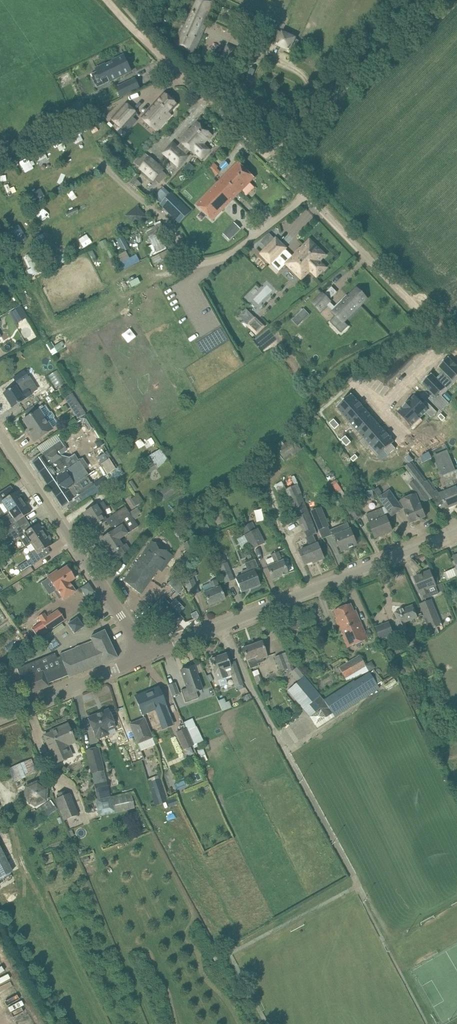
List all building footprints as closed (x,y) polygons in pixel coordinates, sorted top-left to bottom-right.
[(174,44),(193,55),(203,34),(201,31),(214,1),(213,0),(193,0),(174,44)] [(299,40),(279,31),(274,42),(293,51),(299,40)] [(227,44),(217,67),(230,73),(240,49),(227,44)] [(106,75),(109,82),(132,71),(124,55),(96,68),(101,78),(106,75)] [(209,67),(204,63),(200,69),(205,73),(209,67)] [(121,96),(139,88),(135,79),(117,87),(121,96)] [(242,85),(229,79),(226,85),(239,91),(242,85)] [(142,118),(157,131),(172,115),(170,113),(178,104),(165,92),(142,118)] [(137,113),(126,103),(112,119),(123,129),(137,113)] [(211,135),(198,123),(180,143),(181,144),(177,147),(173,144),(164,153),(179,166),(187,156),(187,155),(191,150),(194,153),(196,152),(202,158),(209,150),(203,144),(211,135)] [(139,168),(154,182),(165,169),(156,160),(155,161),(151,157),(152,157),(150,155),(139,168)] [(16,162),(19,170),(27,167),(23,158),(16,162)] [(213,220),(247,185),(254,178),(238,163),(197,204),(213,220)] [(212,163),(205,170),(214,178),(221,172),(212,163)] [(160,204),(180,224),(191,211),(172,192),(171,194),(164,187),(155,196),(162,202),(160,204)] [(37,196),(27,201),(30,207),(44,200),(41,194),(37,196)] [(262,203),(257,208),(261,213),(266,208),(262,203)] [(127,214),(135,226),(147,217),(139,205),(127,214)] [(235,223),(228,230),(233,236),(240,229),(235,223)] [(167,248),(159,233),(149,237),(153,245),(144,249),(148,257),(167,248)] [(130,248),(123,236),(117,240),(123,252),(130,248)] [(286,248),(276,238),(261,254),(271,263),(279,255),(286,248)] [(105,240),(99,243),(102,249),(104,248),(108,246),(105,240)] [(286,248),(279,255),(287,263),(286,264),(302,279),(311,270),(317,276),(325,267),(319,262),(326,255),(310,240),(294,256),(286,248)] [(123,270),(141,261),(137,254),(130,257),(127,251),(116,256),(123,270)] [(366,296),(355,285),(343,299),(341,298),(334,306),(335,307),(332,311),(343,321),(366,296)] [(320,310),(330,300),(321,293),(312,303),(320,310)] [(21,306),(15,309),(21,320),(27,317),(21,306)] [(242,313),(239,315),(256,333),(263,326),(246,308),(243,311),(241,312),(242,313)] [(304,309),(298,314),(304,320),(310,315),(304,309)] [(47,344),(53,355),(57,352),(51,341),(47,344)] [(436,378),(445,387),(452,380),(453,380),(456,376),(456,366),(448,357),(439,366),(444,371),(436,378)] [(48,375),(56,387),(65,381),(56,369),(48,375)] [(12,407),(20,402),(24,399),(31,394),(27,388),(24,383),(29,380),(24,371),(13,378),(17,384),(3,393),(12,407)] [(431,373),(422,382),(433,394),(428,398),(439,410),(448,402),(439,393),(445,387),(436,378),(431,373)] [(72,392),(65,397),(77,418),(85,414),(72,392)] [(351,394),(336,407),(343,415),(358,402),(351,394)] [(414,395),(406,404),(420,418),(426,412),(431,418),(437,412),(426,401),(423,404),(414,395)] [(358,402),(343,415),(350,423),(365,410),(358,402)] [(406,404),(397,412),(411,426),(420,418),(406,404)] [(45,405),(40,409),(23,420),(31,432),(29,433),(34,441),(53,428),(48,422),(54,418),(54,416),(51,411),(50,411),(45,405)] [(365,410),(350,423),(357,431),(372,417),(365,410)] [(85,415),(80,419),(82,424),(85,422),(90,430),(94,428),(85,415)] [(372,417),(357,431),(364,438),(379,425),(372,417)] [(379,425),(364,438),(370,446),(385,433),(379,425)] [(307,434),(302,428),(294,434),(299,440),(307,434)] [(385,433),(370,446),(378,455),(385,450),(388,454),(396,448),(392,443),(394,442),(385,433)] [(302,450),(291,434),(276,446),(278,449),(279,450),(277,452),(285,462),(302,450)] [(86,499),(109,483),(123,474),(118,466),(103,476),(99,468),(96,470),(86,456),(79,461),(68,444),(64,446),(60,441),(42,453),(43,455),(33,462),(63,506),(82,493),(86,499)] [(81,457),(88,454),(85,447),(78,450),(81,457)] [(105,462),(109,459),(111,457),(107,451),(105,447),(98,451),(101,455),(98,457),(102,464),(105,462)] [(433,455),(448,491),(441,494),(444,503),(446,508),(456,504),(456,470),(456,471),(447,449),(446,450),(433,455)] [(413,460),(406,466),(408,469),(415,479),(415,480),(427,497),(437,489),(429,479),(427,480),(415,464),(413,460)] [(150,473),(157,469),(153,463),(147,467),(150,473)] [(138,489),(132,480),(128,483),(134,491),(138,489)] [(351,503),(341,488),(336,491),(346,506),(351,503)] [(392,516),(405,507),(406,510),(405,510),(410,523),(426,517),(421,504),(420,504),(416,494),(402,500),(398,501),(390,490),(380,497),(392,516)] [(16,491),(2,501),(0,498),(0,517),(9,511),(23,502),(23,501),(24,499),(22,495),(19,495),(16,491)] [(301,494),(290,499),(293,508),(305,503),(301,494)] [(134,507),(140,503),(136,496),(129,500),(134,507)] [(93,528),(102,523),(106,521),(100,512),(107,508),(103,501),(96,506),(92,508),(84,513),(93,528)] [(23,502),(9,511),(13,518),(10,521),(12,524),(7,528),(8,529),(0,534),(0,540),(11,533),(20,527),(16,522),(30,512),(23,502)] [(354,503),(347,508),(355,520),(362,516),(354,503)] [(129,513),(129,512),(125,506),(113,514),(118,521),(129,513)] [(137,507),(129,512),(129,513),(133,518),(141,513),(137,507)] [(328,526),(320,507),(311,511),(319,530),(328,526)] [(366,515),(370,524),(376,537),(392,530),(387,517),(386,517),(382,508),(375,511),(366,515)] [(308,509),(296,514),(304,532),(305,532),(315,527),(308,509)] [(138,526),(133,518),(129,513),(118,521),(121,526),(100,539),(105,547),(103,551),(109,560),(115,555),(118,560),(129,553),(128,551),(130,549),(126,543),(122,546),(118,539),(138,526)] [(264,543),(256,529),(252,522),(240,528),(244,535),(252,549),(264,543)] [(24,533),(18,537),(25,547),(31,544),(47,532),(43,527),(42,527),(41,527),(38,523),(30,529),(24,533)] [(343,532),(335,535),(342,551),(358,545),(351,529),(348,523),(341,526),(343,532)] [(28,560),(17,567),(20,573),(34,564),(33,562),(40,557),(38,554),(46,548),(52,544),(49,540),(51,540),(51,538),(47,533),(48,533),(47,532),(31,544),(35,550),(27,555),(30,559),(28,560)] [(11,533),(0,540),(0,543),(2,546),(14,538),(11,533)] [(304,549),(300,551),(305,564),(317,560),(317,561),(324,558),(318,543),(317,544),(314,534),(307,537),(306,538),(310,547),(304,549)] [(180,558),(185,565),(198,555),(190,540),(183,544),(187,552),(180,558)] [(164,565),(166,567),(173,557),(151,541),(124,581),(141,594),(164,565)] [(272,580),(288,573),(282,561),(278,551),(271,554),(274,564),(267,567),(272,580)] [(233,579),(224,557),(216,560),(226,583),(233,579)] [(241,571),(242,575),(236,578),(241,592),(251,588),(259,585),(256,576),(253,571),(254,571),(254,568),(258,566),(255,559),(245,563),(247,569),(241,571)] [(57,570),(47,576),(56,590),(57,590),(63,599),(75,591),(69,582),(75,578),(67,566),(58,572),(57,570)] [(191,578),(197,575),(195,569),(182,574),(191,595),(198,592),(191,578)] [(430,571),(415,577),(421,591),(423,595),(424,600),(439,594),(436,585),(430,571)] [(177,575),(168,583),(178,594),(184,589),(177,575)] [(209,606),(224,599),(219,587),(216,580),(209,582),(212,590),(204,593),(209,606)] [(93,592),(88,584),(82,589),(87,596),(93,592)] [(183,619),(162,597),(146,612),(167,634),(183,619)] [(432,600),(421,604),(426,614),(435,635),(439,633),(437,628),(442,626),(432,600)] [(340,630),(361,621),(356,610),(354,611),(351,604),(334,611),(337,618),(336,619),(339,628),(340,630)] [(397,619),(395,620),(400,633),(406,631),(404,623),(418,617),(413,605),(395,612),(397,619)] [(44,612),(38,617),(48,631),(65,620),(58,610),(47,617),(44,612)] [(430,625),(431,628),(428,629),(431,637),(435,635),(426,614),(423,615),(428,626),(430,625)] [(76,617),(67,624),(74,633),(83,626),(76,617)] [(368,639),(361,621),(340,630),(340,631),(342,630),(345,636),(343,636),(347,647),(368,639)] [(381,639),(394,634),(389,622),(376,627),(381,639)] [(104,630),(103,631),(95,635),(90,637),(92,641),(76,648),(59,654),(61,659),(58,660),(55,653),(16,668),(19,676),(23,675),(30,694),(49,686),(47,683),(68,675),(69,678),(103,664),(103,665),(117,658),(104,630)] [(264,661),(263,658),(267,656),(261,641),(242,648),(246,658),(247,660),(250,669),(259,666),(258,664),(264,661)] [(243,684),(235,661),(229,664),(226,654),(210,660),(213,669),(215,673),(215,672),(217,680),(224,678),(224,679),(232,676),(235,687),(236,686),(237,689),(243,687),(241,685),(243,684)] [(280,672),(288,669),(282,654),(275,657),(280,672)] [(369,671),(359,655),(339,667),(347,681),(369,671)] [(194,665),(180,670),(187,688),(181,690),(185,703),(198,698),(196,692),(202,690),(194,665)] [(290,672),(298,682),(304,677),(296,667),(290,672)] [(332,714),(377,685),(381,682),(378,678),(372,671),(355,682),(354,681),(323,700),(304,677),(298,682),(288,690),(310,717),(320,708),(329,709),(332,714)] [(175,682),(168,684),(173,696),(179,694),(175,682)] [(161,728),(173,724),(158,687),(150,690),(150,692),(136,698),(142,714),(154,709),(161,728)] [(199,709),(209,705),(206,698),(196,702),(199,709)] [(224,698),(218,700),(221,706),(226,704),(224,698)] [(109,734),(108,730),(115,727),(108,709),(88,718),(95,735),(96,735),(97,739),(109,734)] [(144,718),(129,724),(140,751),(155,745),(144,718)] [(192,718),(183,722),(185,728),(193,745),(194,748),(204,743),(196,727),(192,718)] [(48,753),(52,762),(53,764),(72,756),(66,743),(73,740),(71,735),(68,726),(44,736),(51,752),(48,753)] [(193,745),(185,728),(176,732),(183,749),(193,745)] [(98,747),(85,750),(91,774),(104,771),(98,747)] [(206,755),(203,748),(198,750),(200,757),(198,758),(201,763),(207,760),(205,755),(206,755)] [(31,759),(9,768),(14,781),(36,771),(31,759)] [(166,798),(160,777),(150,781),(155,793),(152,794),(154,802),(166,798)] [(50,799),(47,801),(48,788),(37,780),(24,786),(23,800),(35,807),(45,803),(27,816),(33,828),(57,809),(50,799)] [(107,781),(93,784),(97,799),(111,796),(107,781)] [(69,792),(55,798),(63,820),(78,814),(69,792)] [(176,796),(167,799),(170,807),(178,804),(176,796)] [(97,799),(98,806),(95,807),(96,813),(113,810),(111,797),(97,799)] [(5,857),(0,847),(0,878),(13,871),(5,857)]
